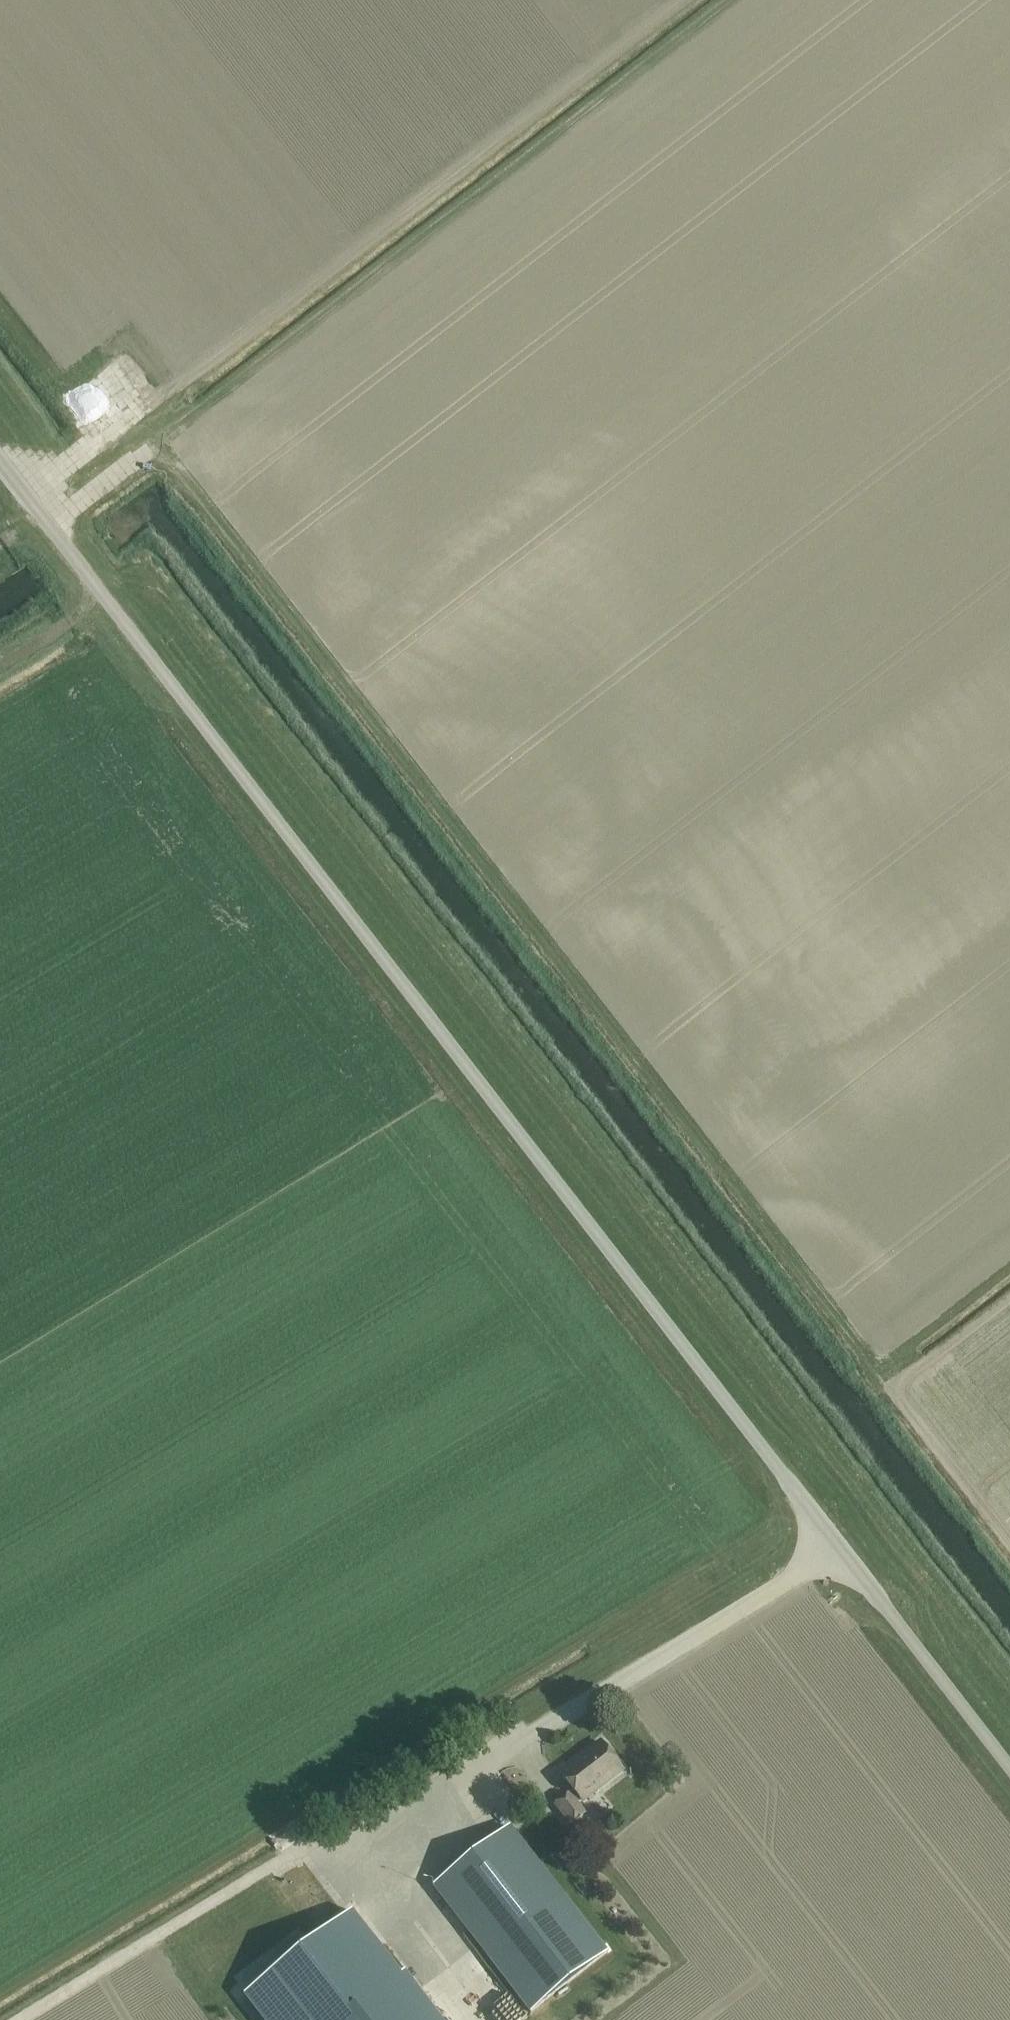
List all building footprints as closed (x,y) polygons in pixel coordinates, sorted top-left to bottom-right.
[(126,349),(107,363),(114,373),(125,365),(133,375),(141,369),(126,349)] [(582,1802),(622,1771),(600,1743),(560,1774),(574,1792),(569,1796),(569,1795),(557,1805),(571,1824),(584,1814),(577,1805),(582,1801),(582,1802)] [(531,2012),(607,1953),(510,1828),(434,1888),(531,2012)] [(248,1993),(268,2019),(436,2019),(352,1912),(248,1993)] [(460,1957),(470,1950),(463,1939),(453,1946),(460,1957)]
